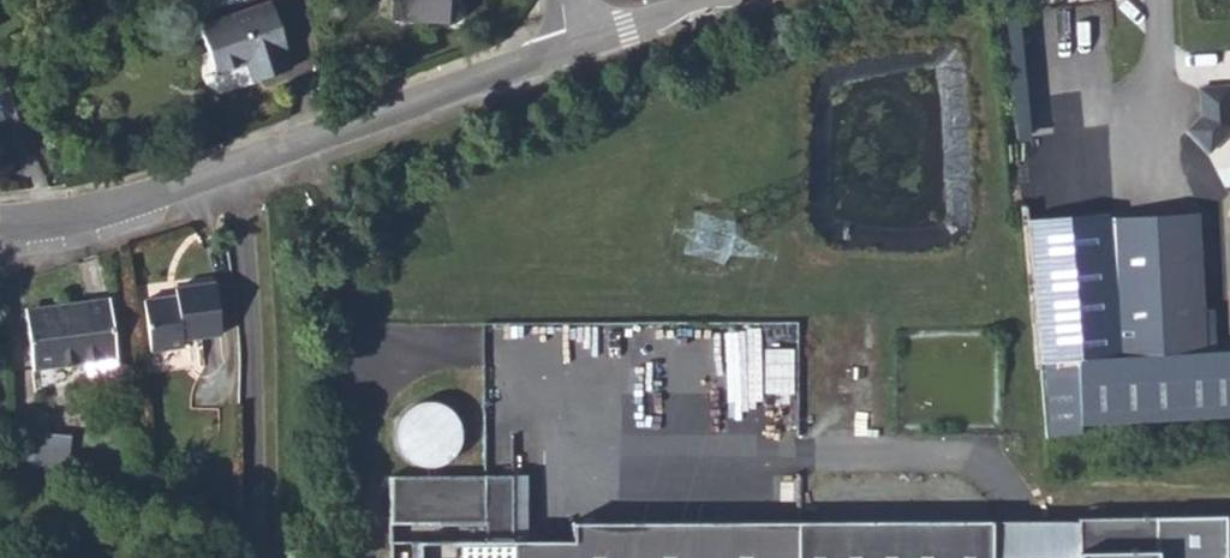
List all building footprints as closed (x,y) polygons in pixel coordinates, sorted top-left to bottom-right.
[(253,79),(290,67),(284,49),(286,47),(269,0),(268,0),(198,24),(209,55),(199,58),(197,77),(246,61),(253,79)] [(392,18),(455,21),(455,12),(448,12),(449,0),(393,0),(392,18)] [(197,81),(199,86),(202,89),(207,92),(213,92),(220,90),(228,87),(253,79),(246,61),(197,77),(197,81)] [(1228,66),(1199,68),(1200,97),(1185,112),(1206,132),(1229,108),(1228,66)] [(1190,219),(1110,223),(1117,360),(1196,355),(1190,219)] [(166,297),(144,300),(151,350),(183,346),(183,338),(220,332),(213,282),(176,287),(176,296),(166,297)] [(165,288),(166,297),(176,296),(176,287),(165,288)] [(25,308),(34,368),(116,357),(107,296),(25,308)] [(1074,362),(1075,373),(1035,375),(1039,437),(1075,435),(1074,425),(1229,416),(1229,353),(1196,355),(1117,360),(1074,362)] [(464,431),(461,420),(455,411),(446,404),(436,400),(424,400),(414,403),(405,409),(398,418),(394,429),(394,441),(398,452),(406,461),(417,467),(429,469),(440,467),(451,462),(459,452),(463,442),(464,431)] [(35,461),(70,475),(74,436),(41,430),(35,461)] [(506,474),(388,475),(388,524),(485,523),(485,539),(506,539),(506,474)] [(1078,518),(1078,557),(1224,557),(1224,514),(1078,518)] [(996,522),(798,521),(571,522),(571,540),(571,557),(996,557),(996,522)] [(392,542),(391,557),(485,557),(485,539),(392,542)] [(485,539),(485,557),(571,557),(571,540),(506,539),(485,539)]
